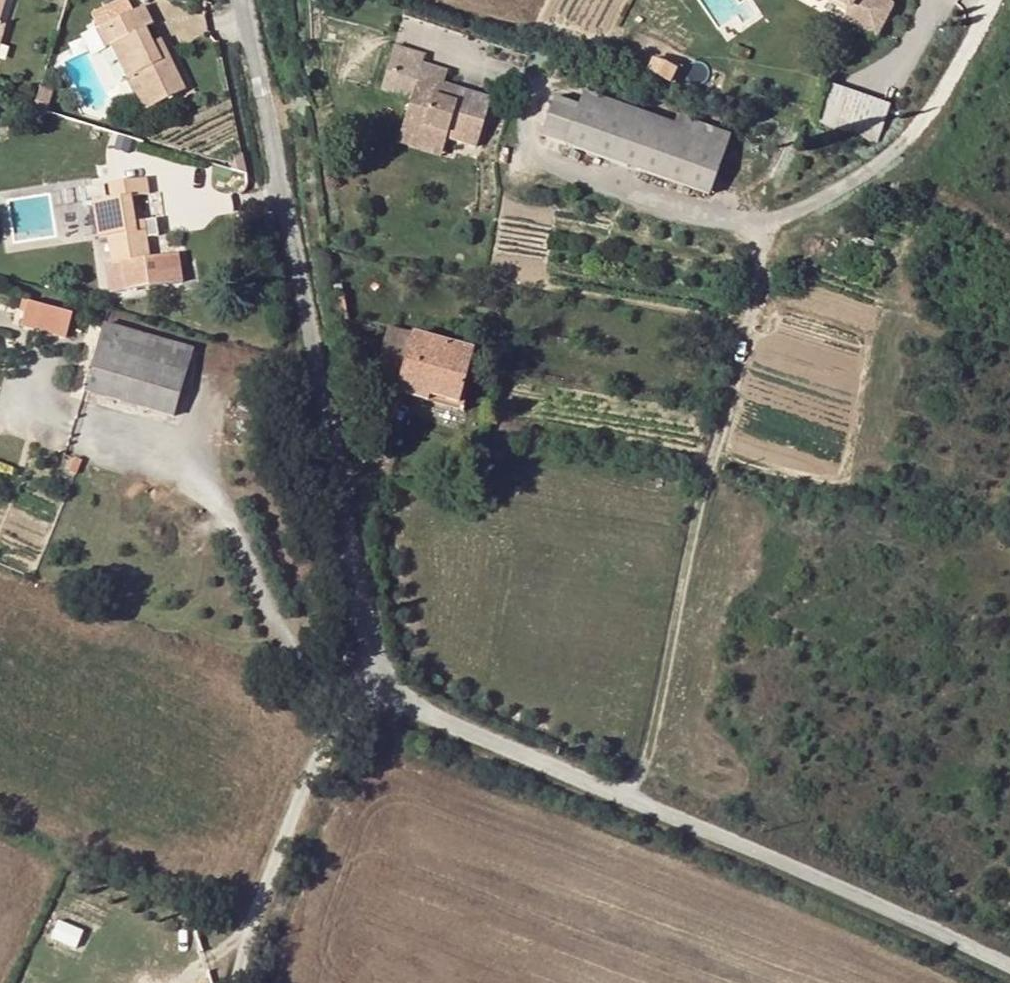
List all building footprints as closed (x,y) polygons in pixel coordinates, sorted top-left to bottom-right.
[(845,10),(851,0),(825,0),(845,10)] [(134,76),(151,107),(186,89),(170,57),(163,61),(154,44),(146,27),(153,23),(143,5),(94,31),(103,48),(109,45),(127,80),(134,76)] [(154,44),(163,61),(170,57),(161,39),(154,44)] [(446,139),(477,148),(491,99),(460,90),(457,102),(440,97),(443,85),(447,72),(422,63),(424,57),(395,47),(382,92),(411,101),(401,134),(419,139),(418,144),(442,151),(446,139)] [(831,83),(820,122),(881,140),(892,101),(831,83)] [(460,90),(443,85),(440,97),(457,102),(460,90)] [(49,100),(38,97),(35,107),(47,110),(49,100)] [(709,196),(723,158),(578,106),(565,144),(709,196)] [(440,157),(442,151),(418,144),(419,139),(401,134),(398,145),(440,157)] [(150,193),(148,179),(108,185),(111,198),(92,201),(98,240),(107,239),(111,264),(123,263),(127,290),(184,282),(181,254),(151,257),(146,220),(136,221),(135,212),(133,196),(150,193)] [(144,211),(135,212),(136,221),(146,220),(144,211)] [(265,224),(257,225),(259,239),(267,238),(265,224)] [(64,339),(70,315),(29,303),(22,328),(64,339)] [(173,417),(192,352),(103,325),(84,390),(173,417)] [(407,353),(412,336),(393,331),(389,348),(407,353)] [(379,370),(380,371),(377,383),(398,388),(396,396),(426,404),(429,398),(459,405),(474,351),(412,334),(412,336),(407,353),(389,348),(385,347),(379,370)]
